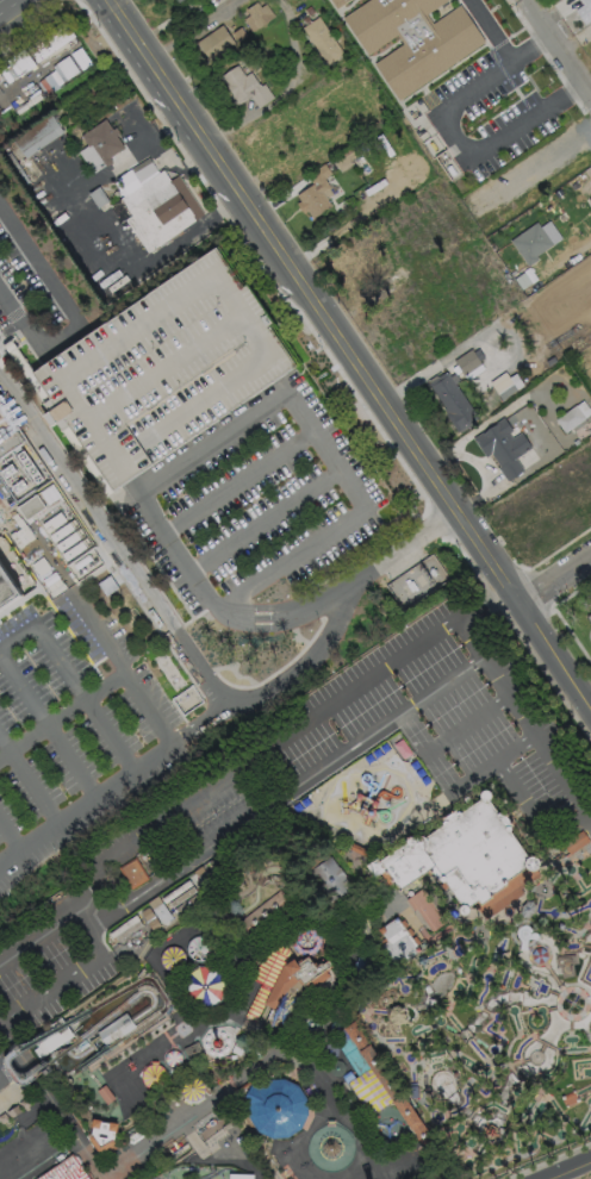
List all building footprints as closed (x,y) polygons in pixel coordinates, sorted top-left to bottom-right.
[(335,10),(328,0),(348,0),(335,10)] [(341,19),(369,0),(446,0),(424,15),(431,24),(459,6),(484,43),(397,101),(372,64),(402,45),(394,36),(366,56),(341,19)] [(573,10),(587,0),(590,0),(590,17),(583,23),(573,10)] [(254,1),(259,6),(263,2),(272,15),(249,31),(241,18),(247,14),(243,8),(254,1)] [(316,15),(341,54),(324,64),(307,40),(305,37),(306,37),(299,27),(316,15)] [(232,44),(207,61),(194,40),(219,24),(232,44)] [(234,62),(242,75),(248,71),(257,86),(262,83),(272,98),(256,107),(248,95),(236,104),(216,74),(234,62)] [(62,133),(23,160),(10,139),(48,113),(62,133)] [(102,119),(110,129),(113,126),(117,133),(113,135),(122,148),(106,157),(110,162),(102,167),(88,144),(86,146),(77,135),(102,119)] [(147,157),(155,173),(161,169),(167,180),(175,175),(201,214),(144,252),(122,219),(118,223),(106,205),(124,193),(114,179),(127,168),(147,157)] [(330,205),(310,218),(304,207),(299,211),(294,202),(298,200),(294,194),(311,183),(305,175),(316,167),(322,162),(329,173),(322,177),(329,187),(322,192),(330,205)] [(536,258),(525,266),(508,239),(535,222),(550,244),(534,256),(536,258)] [(35,385),(105,494),(296,368),(222,258),(35,385)] [(477,349),(483,356),(478,360),(484,369),(466,381),(453,361),(469,349),(472,351),(477,349)] [(473,422),(459,432),(458,430),(455,431),(443,413),(444,413),(442,408),(443,408),(427,383),(444,370),(477,417),(472,420),(473,422)] [(504,372),(516,389),(500,400),(489,382),(504,372)] [(37,591),(2,541),(44,514),(76,562),(68,567),(80,584),(107,567),(0,402),(0,615),(37,591)] [(554,420),(574,405),(584,418),(565,433),(554,420)] [(506,432),(510,437),(518,431),(529,447),(514,457),(522,469),(505,480),(496,467),(497,466),(489,453),(484,456),(471,437),(479,432),(479,433),(496,422),(494,422),(502,417),(510,430),(506,432)] [(401,609),(448,578),(431,553),(385,585),(401,609)] [(182,715),(203,702),(192,685),(171,698),(182,715)] [(365,865),(373,878),(380,874),(387,884),(392,881),(397,888),(397,890),(397,892),(399,892),(400,892),(400,891),(400,888),(428,871),(428,872),(429,873),(430,874),(433,873),(435,877),(434,879),(435,880),(437,881),(440,881),(443,881),(458,907),(458,910),(459,912),(460,915),(464,916),(467,913),(468,911),(468,907),(473,904),(479,911),(485,919),(539,881),(531,871),(535,869),(537,868),(539,865),(539,861),(536,859),(534,857),(533,856),(530,855),(529,855),(527,856),(509,831),(510,830),(510,829),(511,828),(510,826),(512,825),(512,824),(512,822),(510,821),(506,816),(506,813),(505,813),(504,812),(502,813),(499,812),(498,812),(497,812),(489,800),(490,798),(491,797),(491,796),(491,793),(490,792),(487,790),(485,790),(483,790),(480,792),(479,793),(479,796),(479,799),(460,812),(459,811),(458,811),(456,811),(455,809),(454,810),(453,810),(452,809),(450,810),(450,811),(450,812),(446,816),(444,815),(443,815),(442,816),(442,817),(442,818),(441,818),(442,821),(442,822),(442,823),(442,824),(423,836),(422,836),(421,835),(418,835),(417,836),(416,836),(415,838),(415,837),(413,836),(411,836),(410,836),(409,836),(408,835),(406,836),(406,837),(406,838),(405,840),(405,842),(380,859),(379,859),(378,856),(365,865)] [(562,846),(570,856),(589,844),(581,834),(562,846)] [(328,907),(352,891),(328,857),(304,874),(312,885),(328,907)] [(118,871),(130,891),(147,880),(133,861),(118,871)] [(160,898),(163,903),(192,884),(188,879),(160,898)] [(172,907),(168,903),(192,886),(195,891),(172,907)] [(409,902),(433,934),(448,922),(424,890),(409,902)] [(248,937),(290,906),(282,898),(278,891),(236,922),(241,927),(248,937)] [(176,913),(173,910),(197,893),(200,897),(176,913)] [(147,902),(156,896),(172,917),(161,924),(147,902)] [(139,912),(148,906),(160,924),(151,930),(139,912)] [(108,932),(111,937),(114,936),(117,941),(142,924),(135,915),(108,932)] [(396,916),(421,950),(393,969),(378,946),(386,941),(378,929),(396,916)] [(243,1016),(255,1021),(263,1004),(270,988),(282,963),(284,965),(288,956),(287,947),(276,943),(268,947),(250,979),(260,984),(243,1016)] [(353,966),(360,973),(368,960),(359,955),(353,966)] [(326,960),(332,966),(325,971),(329,977),(307,990),(303,985),(296,990),(287,987),(274,1010),(269,1008),(267,1006),(263,1004),(270,988),(282,963),(284,965),(293,959),(296,961),(300,959),(301,960),(306,956),(309,959),(313,965),(321,960),(324,961),(326,960)] [(73,1035),(51,1050),(36,1061),(24,1046),(50,1028),(50,1023),(60,1017),(73,1035)] [(348,1024),(353,1021),(438,1148),(433,1153),(427,1156),(392,1100),(369,1068),(356,1075),(331,1034),(348,1024)] [(182,1048),(197,1041),(204,1055),(188,1062),(182,1048)] [(337,1050),(336,1048),(335,1046),(334,1044),(331,1043),(328,1043),(325,1043),(323,1044),(322,1047),(321,1049),(321,1053),(322,1055),(323,1058),(325,1059),(328,1060),(331,1059),(334,1058),(335,1056),(336,1054),(337,1050)] [(342,1061),(340,1060),(337,1060),(334,1060),(332,1061),(330,1062),(329,1065),(328,1067),(329,1069),(330,1072),(331,1074),(334,1075),(336,1075),(340,1074),(341,1073),(343,1071),(343,1068),(343,1066),(343,1063),(342,1061)] [(249,1106),(250,1118),(259,1133),(272,1139),(287,1140),(301,1128),(307,1112),(306,1099),(297,1087),(284,1079),(267,1080),(257,1088),(250,1084),(241,1103),(249,1106)] [(235,1090),(239,1096),(253,1087),(248,1080),(235,1090)] [(105,1084),(100,1087),(97,1090),(106,1103),(110,1100),(114,1098),(105,1084)] [(1,1125),(15,1116),(29,1106),(23,1097),(10,1106),(0,1113),(0,1124),(1,1125)] [(92,1118),(91,1124),(91,1127),(89,1136),(88,1137),(99,1153),(107,1147),(110,1152),(114,1148),(112,1143),(113,1142),(112,1140),(114,1131),(116,1131),(117,1128),(117,1123),(92,1118)] [(31,1131),(43,1149),(55,1141),(44,1123),(31,1131)] [(11,1178),(5,1178),(0,1178),(0,1155),(5,1154),(10,1150),(14,1146),(19,1140),(20,1146),(24,1152),(27,1158),(35,1162),(29,1164),(24,1166),(19,1169),(14,1173),(11,1178)] [(70,1153),(88,1178),(33,1178),(70,1153)]
